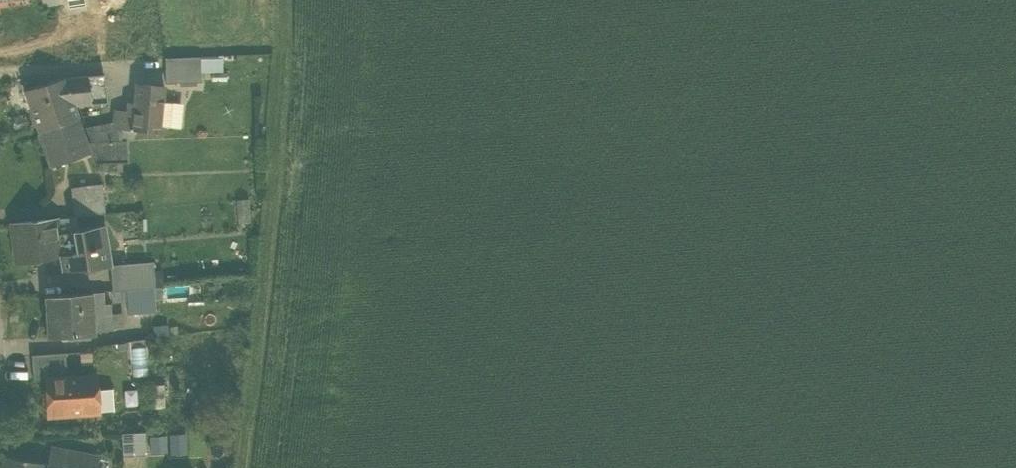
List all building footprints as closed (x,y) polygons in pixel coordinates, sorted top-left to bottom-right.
[(164,58),(165,83),(202,81),(202,74),(202,60),(202,56),(167,58),(164,58)] [(224,59),(202,60),(202,74),(224,73),(224,59)] [(65,77),(74,105),(106,102),(104,75),(65,77)] [(35,123),(38,132),(79,118),(74,105),(65,77),(24,90),(35,123)] [(129,129),(158,133),(159,128),(162,103),(163,87),(135,84),(132,104),(129,129)] [(112,111),(111,123),(111,127),(120,128),(129,129),(132,104),(126,103),(125,112),(112,111)] [(184,105),(162,103),(159,128),(181,130),(184,105)] [(87,142),(79,118),(38,132),(37,132),(50,167),(89,152),(91,152),(87,142)] [(120,140),(120,128),(111,127),(111,123),(86,129),(90,141),(120,140)] [(126,140),(120,140),(90,141),(87,142),(91,152),(89,152),(93,162),(125,161),(126,140)] [(71,186),(74,217),(103,214),(100,183),(71,186)] [(14,262),(60,257),(63,256),(60,236),(60,232),(58,218),(10,223),(14,262)] [(75,234),(60,236),(63,256),(60,257),(63,271),(110,268),(110,264),(103,225),(74,230),(75,234)] [(111,278),(112,291),(127,290),(155,287),(153,261),(118,264),(119,278),(111,278)] [(110,268),(111,278),(119,278),(118,264),(110,264),(110,268)] [(155,287),(127,290),(129,313),(157,311),(155,287)] [(103,292),(92,293),(94,332),(112,330),(110,303),(104,304),(103,292)] [(94,335),(94,332),(92,293),(45,296),(47,338),(94,335)] [(131,346),(132,373),(150,372),(149,346),(131,346)] [(31,355),(33,381),(46,380),(46,379),(67,378),(65,353),(31,355)] [(46,380),(49,415),(98,412),(96,389),(95,376),(67,378),(46,379),(46,380)] [(150,383),(151,406),(163,405),(162,382),(150,383)] [(96,389),(98,412),(114,411),(113,388),(96,389)] [(123,457),(134,456),(133,432),(121,433),(123,457)] [(145,432),(133,432),(134,456),(146,456),(145,432)] [(169,435),(170,454),(186,454),(186,434),(169,435)] [(149,436),(149,453),(167,452),(166,435),(149,436)] [(51,448),(48,463),(68,467),(71,451),(51,447),(51,448)] [(71,451),(68,467),(71,467),(94,467),(96,457),(71,451)] [(68,467),(48,463),(3,455),(1,467),(71,467),(68,467)]
